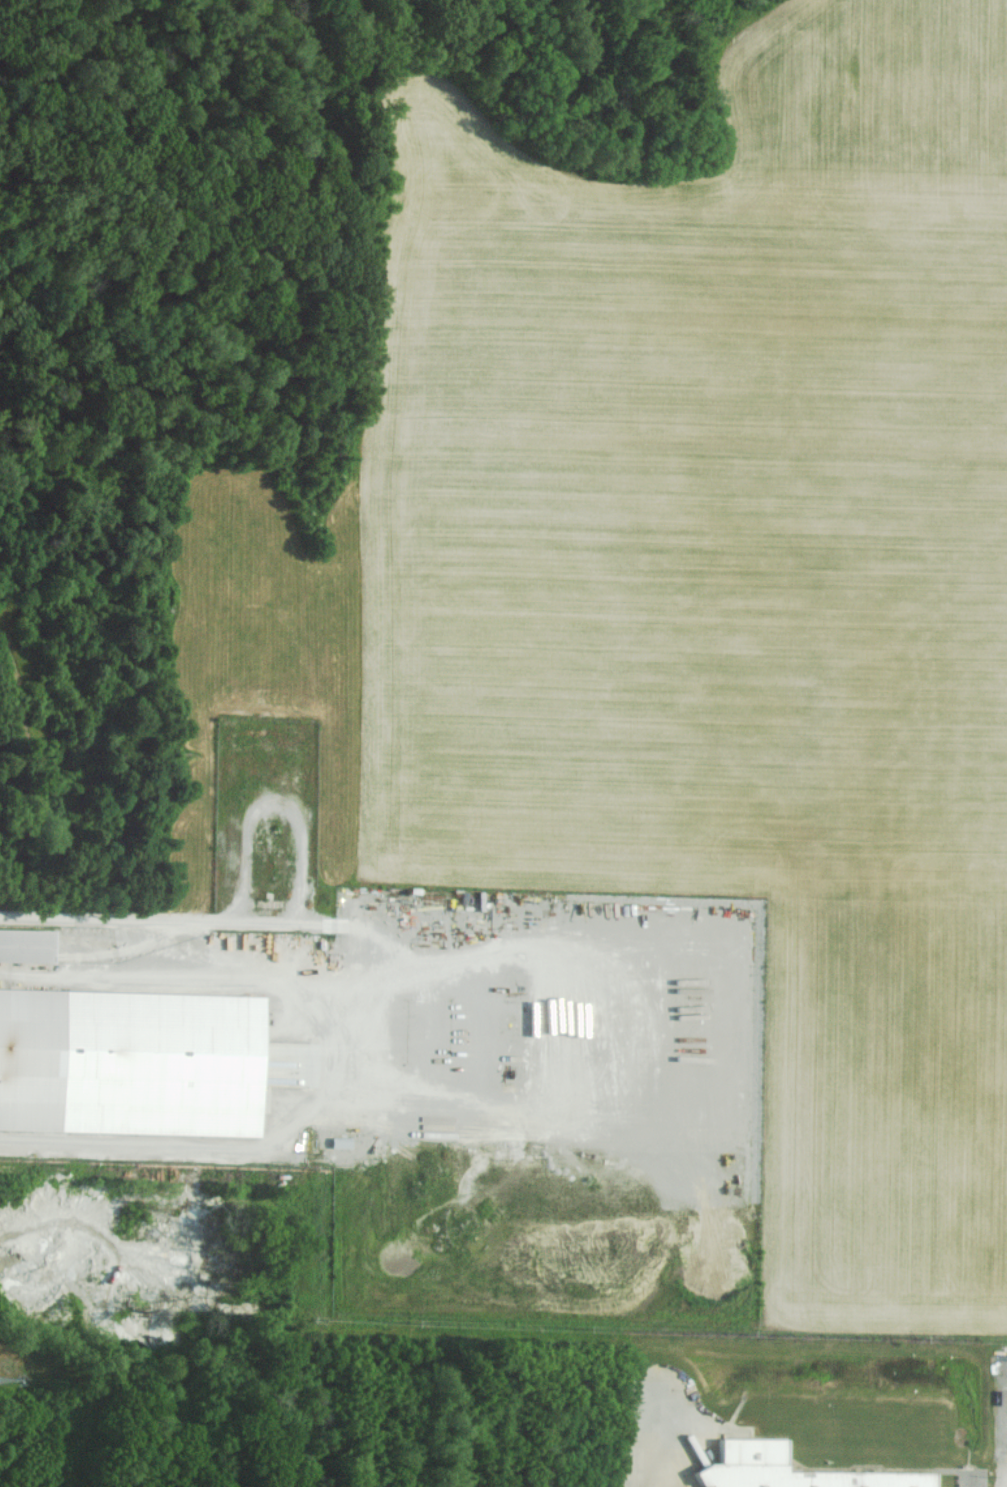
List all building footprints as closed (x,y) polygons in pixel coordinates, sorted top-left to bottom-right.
[(54,928),(0,927),(0,960),(54,960),(54,928)] [(0,986),(0,1128),(260,1135),(264,993),(0,986)] [(331,1147),(350,1147),(350,1137),(331,1136),(331,1147)] [(697,1479),(701,1486),(941,1486),(941,1474),(791,1474),(791,1441),(724,1441),(724,1468),(716,1468),(697,1479)]
